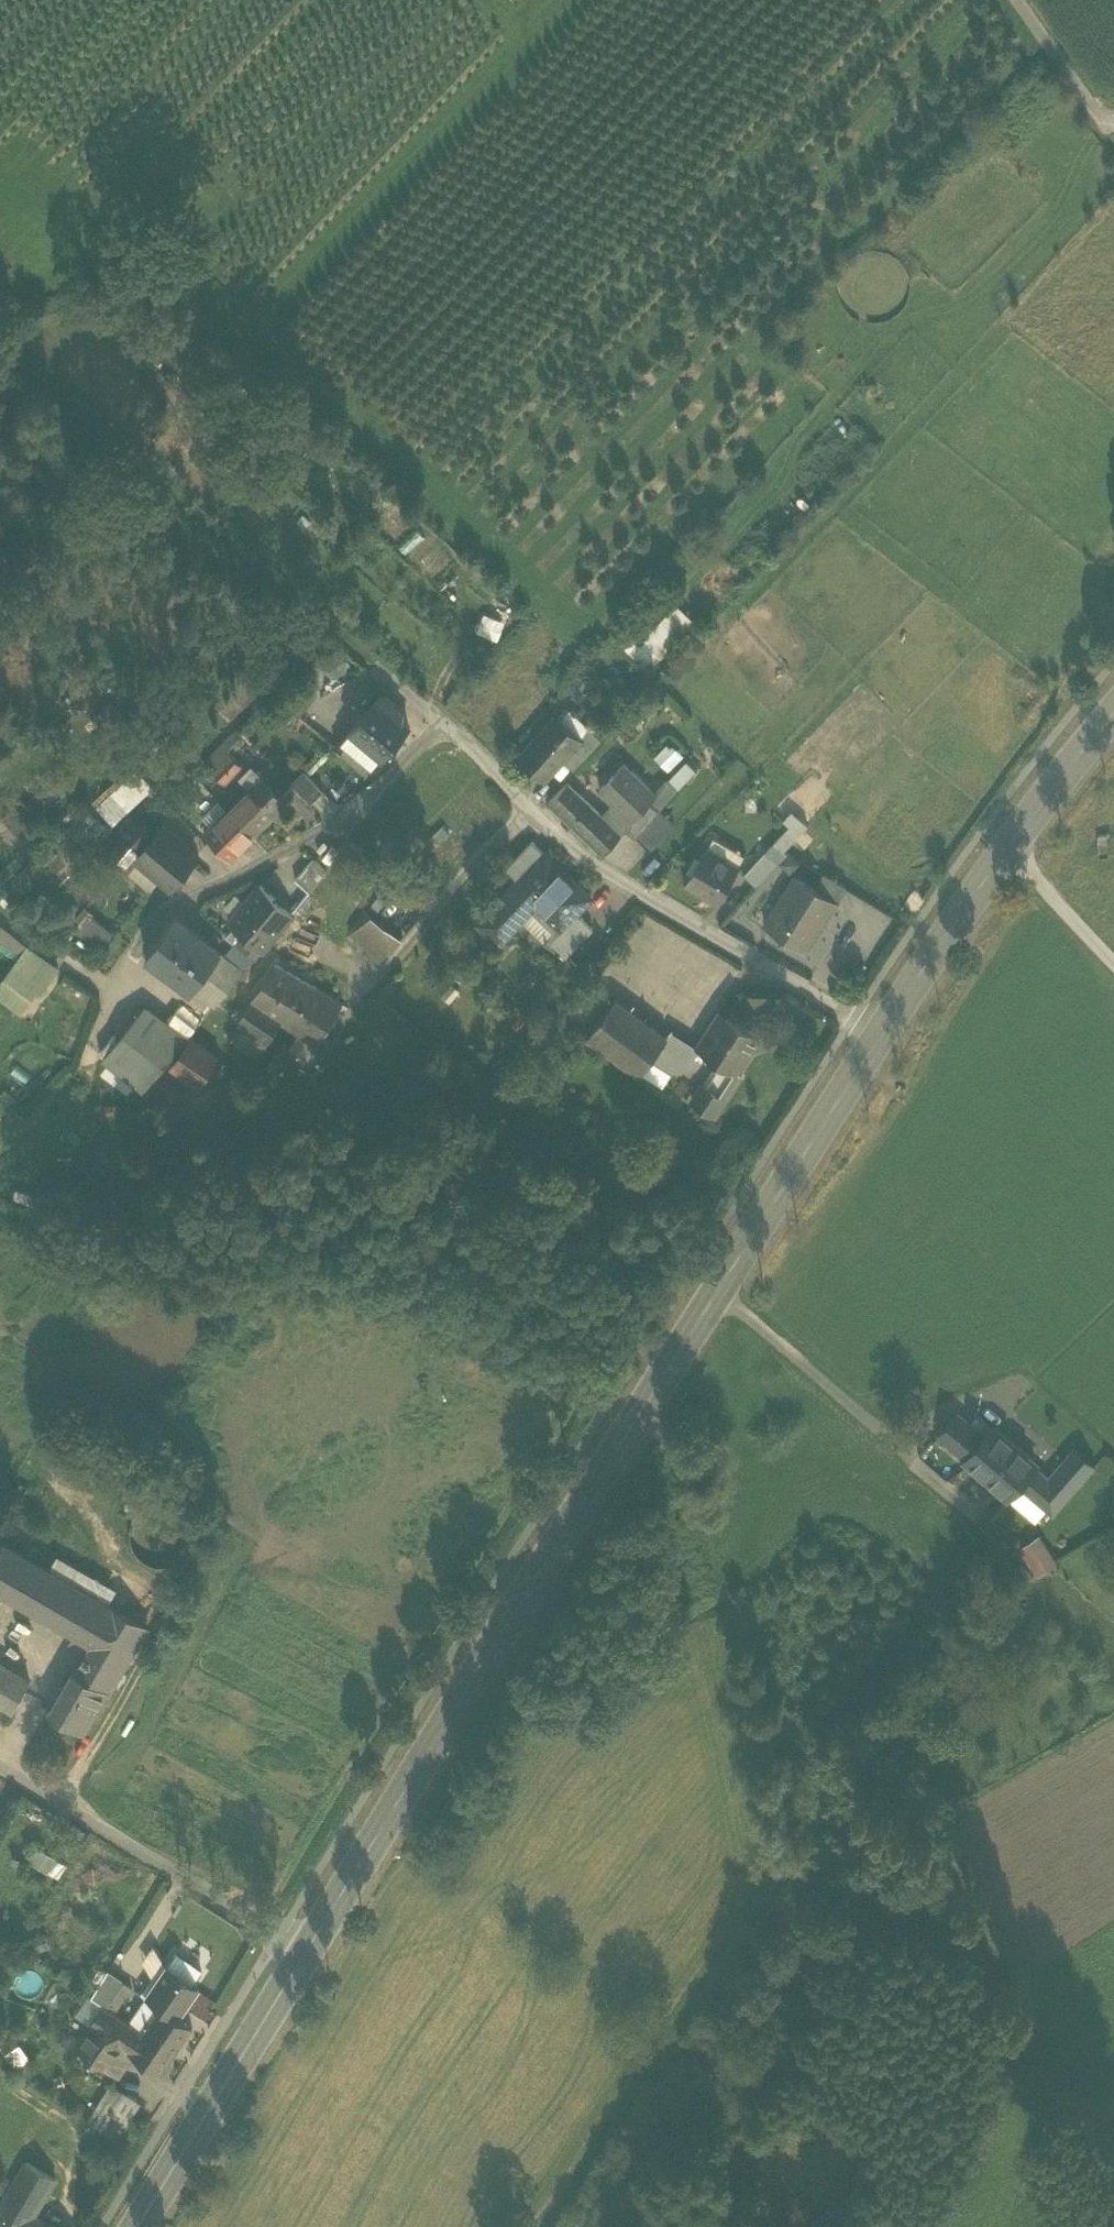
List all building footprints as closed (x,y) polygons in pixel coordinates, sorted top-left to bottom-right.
[(476,627),(498,636),(506,618),(484,609),(476,627)] [(652,643),(663,653),(695,620),(684,610),(652,643)] [(212,697),(219,705),(277,649),(269,640),(212,697)] [(289,662),(277,649),(219,705),(230,716),(289,662)] [(279,697),(299,715),(317,693),(297,676),(279,697)] [(356,729),(386,753),(411,724),(378,697),(353,726),(356,729)] [(521,753),(545,775),(563,756),(580,737),(579,736),(555,715),(521,753)] [(563,756),(574,765),(601,737),(589,726),(579,736),(580,737),(563,756)] [(346,740),(376,765),(386,753),(356,729),(346,740)] [(204,760),(224,780),(242,763),(227,748),(240,736),(234,730),(204,760)] [(614,801),(603,814),(621,831),(625,827),(651,798),(656,793),(624,762),(600,787),(614,801)] [(240,776),(251,786),(262,775),(252,764),(240,776)] [(154,784),(136,766),(96,805),(114,823),(154,784)] [(292,781),(310,800),(323,788),(305,768),(292,781)] [(263,774),(262,775),(251,786),(229,808),(253,834),(287,801),(263,774)] [(622,832),(621,831),(603,814),(567,780),(549,799),(604,852),(622,832)] [(212,824),(229,808),(219,798),(202,814),(212,824)] [(635,836),(637,834),(660,808),(651,798),(625,827),(635,836)] [(0,814),(0,828),(16,846),(33,830),(10,805),(0,814)] [(231,855),(253,834),(229,808),(212,824),(206,829),(231,855)] [(675,822),(660,808),(637,834),(651,848),(675,822)] [(104,850),(127,869),(137,856),(137,855),(154,834),(133,816),(104,850)] [(161,876),(171,885),(198,854),(163,824),(154,834),(137,855),(137,856),(161,876)] [(519,878),(545,850),(533,838),(506,866),(519,878)] [(705,887),(721,895),(738,864),(704,845),(686,879),(704,889),(705,887)] [(535,902),(558,922),(561,926),(577,909),(591,894),(545,850),(519,878),(479,920),(499,940),(523,914),(535,902)] [(743,876),(754,886),(778,861),(767,851),(743,876)] [(137,856),(127,869),(150,889),(161,876),(137,856)] [(295,876),(310,889),(328,868),(314,856),(295,876)] [(810,882),(836,899),(845,885),(819,868),(810,882)] [(763,922),(799,946),(821,914),(824,916),(836,899),(810,882),(796,873),(763,922)] [(364,905),(366,907),(399,936),(420,912),(387,880),(364,905)] [(294,911),(284,902),(272,892),(261,882),(246,899),(234,913),(229,919),(235,925),(262,948),(294,911)] [(234,913),(246,899),(236,891),(224,905),(234,913)] [(535,902),(523,914),(545,936),(546,934),(558,922),(535,902)] [(381,957),(399,936),(366,907),(351,930),(381,957)] [(594,925),(577,909),(561,926),(558,922),(546,934),(567,954),(594,925)] [(115,931),(93,913),(78,931),(99,949),(115,931)] [(144,953),(192,991),(194,988),(222,953),(175,915),(144,953)] [(28,943),(0,923),(0,939),(20,954),(28,943)] [(262,948),(235,925),(228,934),(236,941),(254,955),(255,956),(262,948)] [(236,941),(224,954),(223,955),(241,970),(254,955),(236,941)] [(59,967),(28,944),(20,954),(7,972),(36,994),(38,995),(59,967)] [(214,1004),(241,970),(223,955),(224,954),(222,953),(194,988),(214,1004)] [(282,1020),(291,1026),(317,986),(277,960),(252,1000),(282,1020)] [(7,972),(0,981),(0,997),(21,1013),(36,994),(7,972)] [(342,1002),(317,986),(291,1026),(317,1042),(342,1002)] [(588,1033),(641,1071),(653,1055),(668,1034),(667,1034),(615,996),(588,1033)] [(238,1021),(268,1041),(282,1020),(252,1000),(238,1021)] [(121,1041),(161,1068),(185,1033),(145,1006),(121,1041)] [(702,1047),(719,1058),(737,1069),(737,1068),(760,1034),(721,1009),(709,1027),(714,1030),(702,1047)] [(699,1045),(702,1047),(714,1030),(709,1027),(698,1044),(699,1045)] [(653,1055),(673,1067),(686,1065),(687,1065),(699,1045),(698,1044),(672,1028),(667,1034),(668,1034),(653,1055)] [(172,1066),(203,1087),(223,1059),(192,1038),(172,1066)] [(104,1065),(144,1092),(161,1068),(121,1041),(104,1065)] [(742,1071),(737,1068),(737,1069),(719,1058),(692,1098),(716,1113),(742,1071)] [(49,1199),(16,1187),(13,1198),(46,1209),(49,1199)] [(939,1430),(965,1456),(985,1435),(970,1421),(959,1410),(939,1430)] [(985,1435),(994,1425),(980,1411),(970,1421),(985,1435)] [(964,1456),(987,1477),(1015,1444),(994,1425),(985,1435),(965,1456),(964,1456)] [(1037,1463),(1015,1444),(987,1477),(1005,1495),(1006,1495),(1017,1483),(1034,1465),(1037,1463)] [(1047,1506),(1053,1511),(1093,1466),(1074,1449),(1049,1478),(1034,1465),(1017,1483),(1028,1493),(1030,1490),(1047,1506)] [(1028,1493),(1017,1483),(1006,1495),(1035,1520),(1047,1506),(1030,1490),(1028,1493)] [(129,1521),(128,1533),(131,1544),(139,1554),(150,1559),(162,1560),(174,1557),(183,1549),(189,1539),(190,1527),(186,1515),(179,1506),(168,1500),(156,1499),(144,1502),(135,1510),(129,1521)] [(1037,1575),(1058,1562),(1041,1533),(1019,1546),(1037,1575)] [(108,1692),(147,1625),(2,1541),(0,1545),(0,1589),(5,1592),(94,1644),(78,1671),(106,1688),(105,1690),(108,1692)] [(14,1709),(32,1679),(0,1660),(0,1700),(14,1709)] [(49,1708),(83,1728),(105,1690),(106,1688),(78,1671),(72,1668),(49,1708)] [(28,1860),(49,1873),(57,1858),(36,1846),(28,1860)] [(28,1938),(33,1952),(49,1946),(44,1932),(28,1938)] [(175,1953),(167,1966),(193,1983),(201,1970),(175,1953)] [(147,1997),(160,2005),(161,2004),(179,2015),(198,1986),(193,1983),(167,1966),(146,1997),(147,1997)] [(105,2005),(108,2007),(125,1980),(108,1970),(92,1996),(105,2005)] [(79,2016),(92,2024),(105,2005),(92,1996),(79,2016)] [(160,2005),(147,1997),(144,2002),(157,2010),(160,2005)] [(144,2002),(130,2022),(143,2031),(157,2010),(144,2002)] [(143,2031),(140,2036),(155,2047),(159,2042),(175,2052),(193,2025),(179,2015),(161,2004),(160,2005),(157,2010),(143,2031)] [(140,2036),(143,2031),(130,2022),(108,2007),(105,2005),(92,2024),(91,2025),(129,2051),(140,2036)] [(118,2072),(131,2052),(129,2051),(91,2025),(78,2044),(118,2072)] [(17,2069),(31,2061),(13,2031),(0,2038),(0,2041),(17,2069)] [(161,2072),(175,2052),(159,2042),(155,2047),(140,2036),(129,2051),(131,2052),(161,2072)] [(89,2123),(102,2131),(112,2114),(111,2113),(125,2092),(113,2084),(89,2123)] [(102,2131),(116,2140),(127,2123),(140,2101),(125,2092),(111,2113),(112,2114),(102,2131)] [(12,2187),(41,2204),(56,2179),(26,2162),(12,2187)] [(50,2223),(49,2224),(34,2216),(41,2204),(12,2187),(0,2207),(0,2226),(58,2226),(50,2223)]
